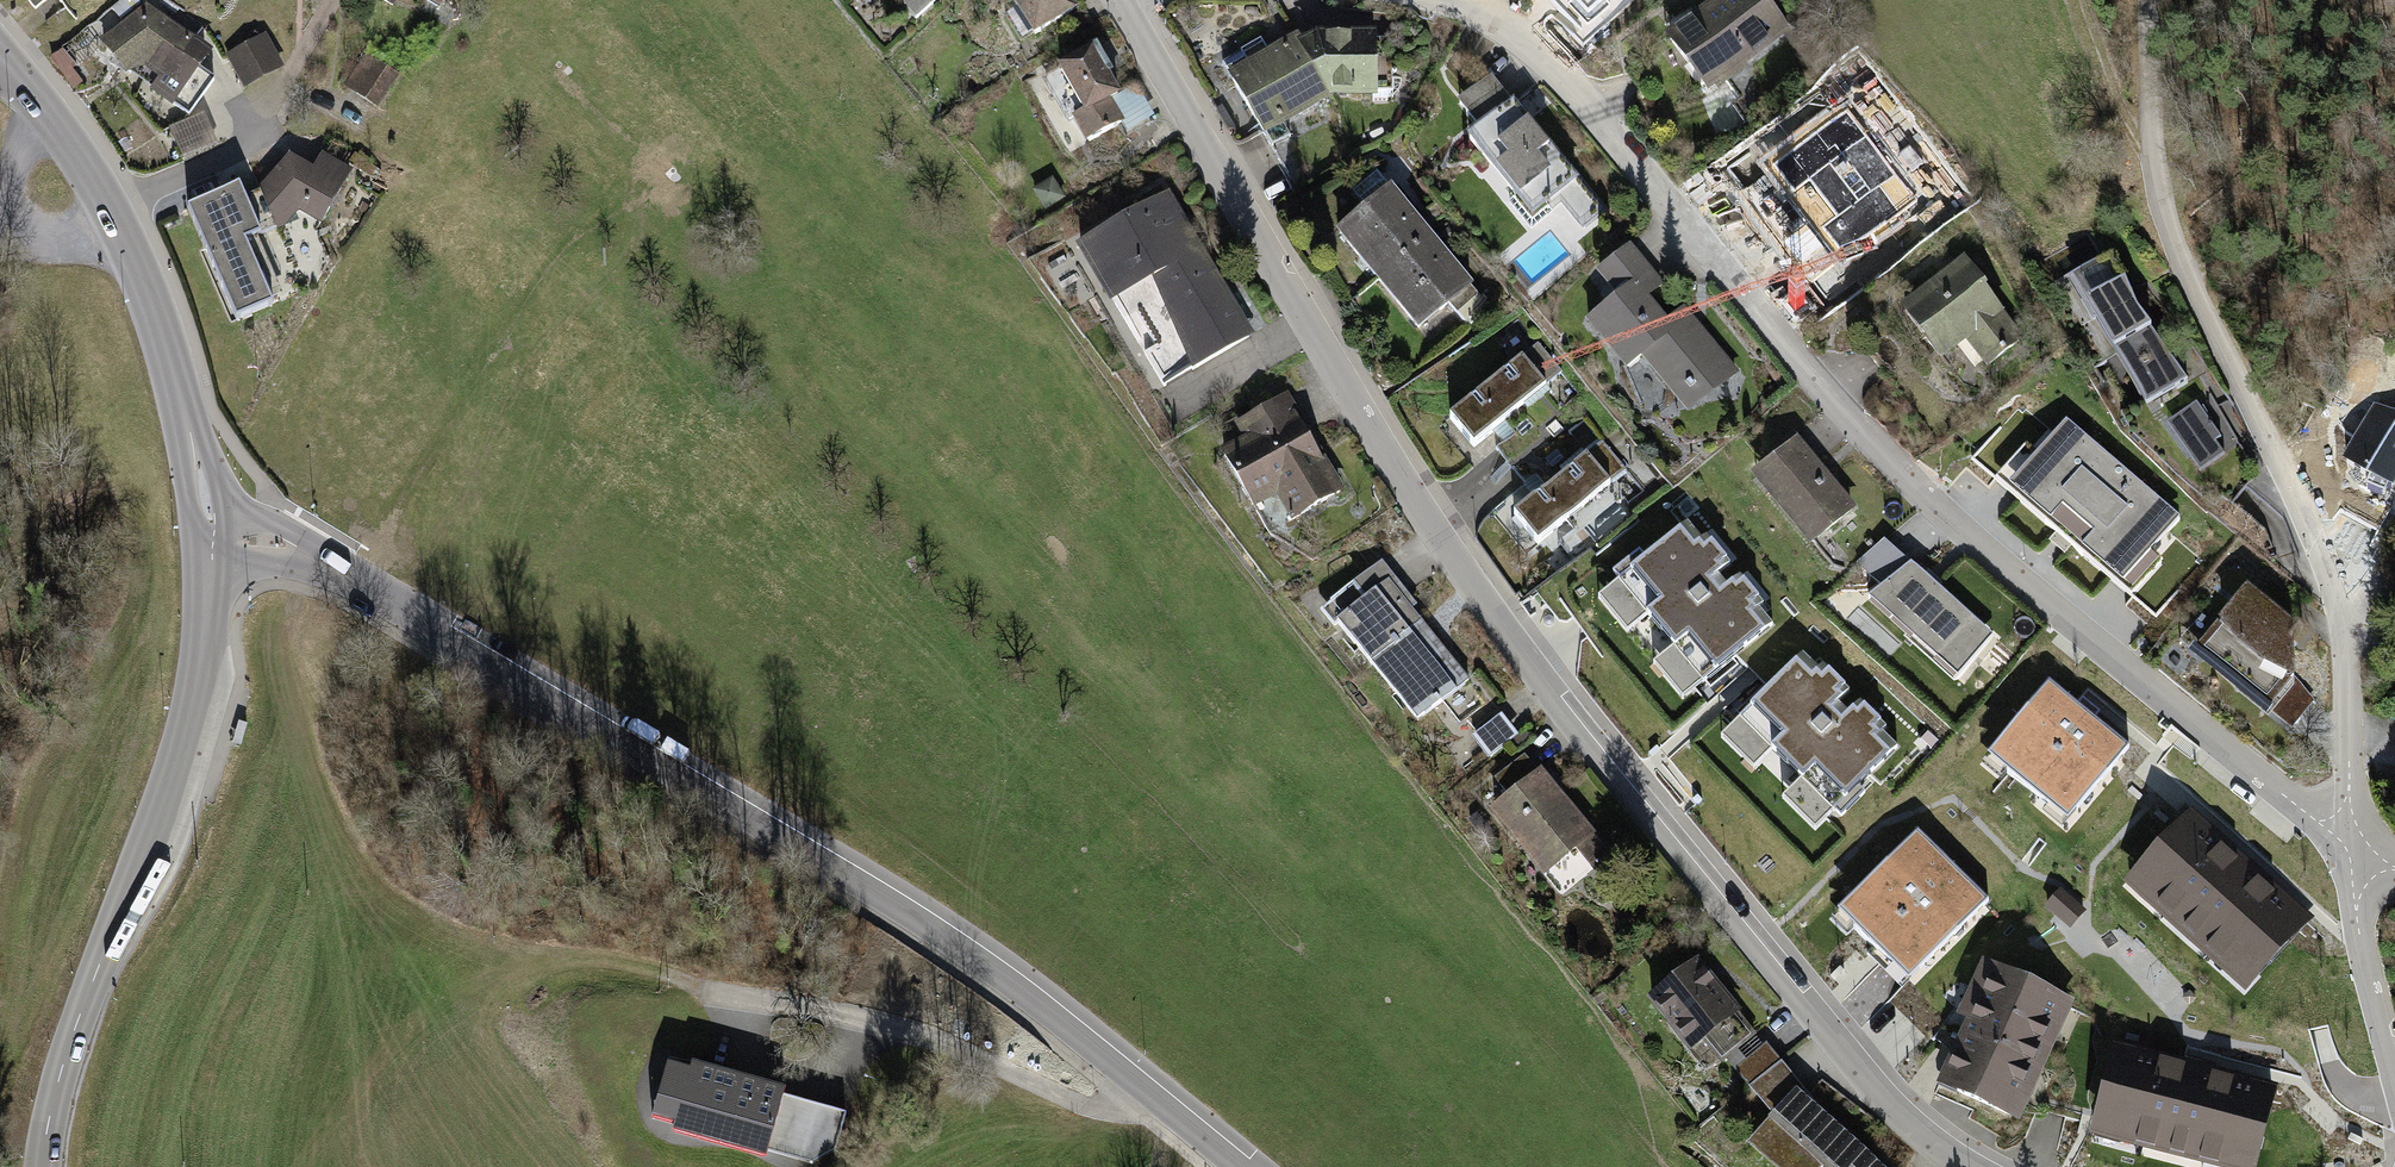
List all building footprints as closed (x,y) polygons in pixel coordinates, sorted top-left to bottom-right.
[(904,4),(916,18),(936,0),(908,0),(904,4)] [(1034,34),(1074,11),(1067,0),(1014,0),(1034,34)] [(1708,88),(1719,79),(1726,81),(1739,69),(1739,63),(1780,32),(1785,28),(1763,0),(1721,0),(1702,14),(1693,2),(1674,16),(1683,29),(1670,39),(1708,88)] [(114,56),(120,64),(123,62),(126,64),(134,57),(163,78),(154,90),(189,115),(214,79),(198,68),(206,59),(188,46),(203,26),(180,10),(173,11),(165,22),(146,9),(138,16),(137,14),(121,26),(122,28),(104,43),(114,56)] [(1794,18),(1797,28),(1810,28),(1819,40),(1827,34),(1809,9),(1800,16),(1799,15),(1794,18)] [(1810,28),(1797,28),(1787,27),(1785,28),(1780,32),(1807,66),(1807,71),(1794,79),(1800,88),(1826,66),(1828,51),(1819,40),(1810,28)] [(1317,42),(1305,49),(1330,93),(1373,92),(1373,100),(1387,100),(1393,97),(1398,92),(1401,87),(1401,77),(1405,72),(1380,48),(1372,49),(1372,41),(1338,41),(1333,32),(1323,38),(1325,41),(1317,42)] [(227,54),(244,85),(280,65),(263,35),(227,54)] [(1223,63),(1272,147),(1290,136),(1281,121),(1330,93),(1305,49),(1300,41),(1270,58),(1264,47),(1246,57),(1242,52),(1223,63)] [(1075,115),(1089,141),(1120,123),(1108,102),(1107,100),(1117,95),(1106,75),(1109,73),(1096,49),(1060,69),(1061,71),(1046,79),(1069,119),(1075,115)] [(120,64),(114,56),(109,63),(125,74),(129,72),(154,90),(163,78),(134,57),(126,64),(123,62),(120,64)] [(366,56),(353,76),(363,82),(356,92),(375,105),(395,75),(366,56)] [(363,82),(353,76),(346,85),(356,92),(363,82)] [(1569,185),(1576,180),(1513,102),(1509,105),(1489,80),(1459,103),(1480,129),(1470,137),(1517,196),(1510,201),(1532,228),(1552,212),(1548,208),(1553,204),(1551,202),(1561,194),(1560,192),(1569,185)] [(1131,89),(1108,102),(1120,123),(1125,133),(1148,120),(1131,89)] [(1798,146),(1829,185),(1860,161),(1866,167),(1863,170),(1875,179),(1898,161),(1933,205),(1938,200),(1951,185),(1904,125),(1890,137),(1897,148),(1889,149),(1870,125),(1872,123),(1855,102),(1798,146)] [(1217,109),(1229,129),(1234,126),(1222,106),(1217,109)] [(170,127),(183,156),(215,142),(202,114),(170,127)] [(1760,155),(1730,180),(1753,208),(1783,183),(1760,155)] [(262,191),(278,227),(282,225),(295,208),(305,204),(324,215),(349,173),(322,157),(313,173),(290,159),(262,191)] [(1339,232),(1378,280),(1431,236),(1373,167),(1350,183),(1369,207),(1339,232)] [(1602,212),(1576,180),(1569,185),(1595,217),(1602,212)] [(1035,191),(1045,207),(1061,197),(1056,187),(1045,185),(1035,191)] [(278,227),(262,191),(245,198),(239,186),(187,208),(236,320),(272,304),(271,300),(245,242),(256,237),(278,227)] [(1145,354),(1164,386),(1248,337),(1166,195),(1081,245),(1124,319),(1136,313),(1156,347),(1145,354)] [(1489,305),(1431,236),(1378,280),(1418,327),(1449,301),(1469,326),(1489,305)] [(282,296),(256,237),(245,242),(271,300),(282,296)] [(1660,284),(1628,245),(1599,269),(1620,294),(1588,321),(1628,369),(1644,355),(1676,394),(1688,391),(1689,394),(1697,389),(1694,384),(1713,368),(1725,382),(1735,374),(1696,327),(1689,331),(1685,325),(1690,319),(1682,310),(1666,322),(1645,297),(1660,284)] [(2146,407),(2187,382),(2138,312),(2114,254),(2104,259),(2068,281),(2093,323),(2096,321),(2146,407)] [(1906,311),(1939,353),(1965,332),(1994,359),(2018,340),(1995,310),(1997,308),(1982,288),(1984,286),(1966,264),(1906,311)] [(1450,416),(1474,445),(1504,419),(1534,394),(1562,370),(1538,342),(1450,416)] [(1690,411),(1725,382),(1713,368),(1694,384),(1697,389),(1689,394),(1688,391),(1676,394),(1690,411)] [(1504,419),(1514,433),(1495,448),(1511,466),(1560,424),(1534,394),(1504,419)] [(1224,456),(1269,532),(1339,491),(1295,416),(1294,416),(1283,398),(1228,431),(1238,448),(1224,456)] [(2167,423),(2190,457),(2214,440),(2215,441),(2221,437),(2214,423),(2203,405),(2200,407),(2196,402),(2167,423)] [(2053,437),(2017,406),(1978,452),(2051,514),(2046,521),(2060,533),(2066,526),(2075,534),(2069,541),(2082,552),(2088,546),(2162,609),(2201,563),(2165,532),(2178,517),(2066,422),(2053,437)] [(1586,455),(1560,424),(1511,466),(1525,483),(1535,475),(1547,488),(1586,455)] [(2321,491),(2367,513),(2379,490),(2375,488),(2378,480),(2372,478),(2382,456),(2389,454),(2394,441),(2394,440),(2363,425),(2345,465),(2335,460),(2321,491)] [(1547,488),(1514,515),(1538,544),(1626,470),(1602,441),(1586,455),(1547,488)] [(1769,489),(1813,541),(1851,509),(1794,442),(1767,464),(1780,480),(1769,489)] [(1639,552),(1613,573),(1704,682),(1773,625),(1758,608),(1763,604),(1706,536),(1702,540),(1688,523),(1644,559),(1639,552)] [(1883,587),(1868,600),(1958,679),(1993,636),(1884,540),(1856,563),(1883,587)] [(2392,580),(2394,577),(2394,552),(2380,566),(2392,580)] [(1393,644),(1421,621),(1411,609),(1390,582),(1395,577),(1382,561),(1330,604),(1342,618),(1337,622),(1339,624),(1371,664),(1394,645),(1393,644)] [(1390,582),(1411,609),(1417,604),(1395,577),(1390,582)] [(2198,648),(2269,707),(2271,705),(2266,701),(2271,695),(2276,699),(2293,678),(2293,677),(2290,625),(2246,589),(2217,625),(2198,648)] [(1342,618),(1330,604),(1320,611),(1334,628),(1339,624),(1337,622),(1342,618)] [(2198,648),(2217,625),(2204,613),(2180,642),(2261,707),(2259,709),(2268,717),(2273,711),(2269,708),(2269,707),(2198,648)] [(1371,664),(1417,720),(1468,679),(1421,621),(1393,644),(1394,645),(1371,664)] [(1802,653),(1739,718),(1841,816),(1864,792),(1858,786),(1897,746),(1881,731),(1886,726),(1823,665),(1818,669),(1802,653)] [(2312,701),(2293,678),(2276,699),(2271,705),(2269,707),(2269,708),(2273,711),(2291,727),(2312,701)] [(2077,810),(2129,746),(2049,681),(1997,745),(2016,761),(2007,772),(2048,805),(2057,794),(2077,810)] [(1474,736),(1491,758),(1516,737),(1499,716),(1474,736)] [(1511,797),(1496,810),(1562,890),(1583,872),(1568,853),(1576,846),(1589,835),(1525,757),(1497,780),(1511,797)] [(2303,920),(2190,818),(2143,870),(2159,885),(2149,897),(2170,915),(2180,904),(2203,925),(2193,936),(2230,969),(2240,958),(2256,972),(2303,920)] [(1919,971),(1988,900),(1917,830),(1847,901),(1863,916),(1853,927),(1892,965),(1903,955),(1919,971)] [(1608,857),(1589,835),(1576,846),(1595,868),(1608,857)] [(1706,1070),(1713,1066),(1754,1033),(1696,961),(1651,997),(1689,1045),(1687,1047),(1706,1070)] [(1984,996),(1944,1084),(2009,1113),(2031,1064),(2037,1067),(2050,1038),(2044,1035),(2060,999),(1984,966),(1973,991),(1984,996)] [(1751,1085),(1778,1063),(1764,1046),(1737,1068),(1751,1085)] [(2272,1089),(2116,1049),(2099,1118),(2123,1124),(2119,1139),(2152,1147),(2155,1132),(2185,1140),(2182,1154),(2230,1166),(2233,1152),(2255,1157),(2272,1089)] [(656,1101),(679,1108),(674,1125),(672,1131),(765,1158),(767,1150),(773,1132),(835,1150),(845,1114),(783,1096),(785,1088),(691,1062),(690,1069),(667,1062),(656,1101)] [(1779,1166),(1880,1166),(1868,1158),(1796,1094),(1800,1090),(1778,1063),(1751,1085),(1776,1116),(1753,1144),(1779,1166)] [(679,1108),(656,1101),(651,1118),(674,1125),(679,1108)] [(812,1163),(835,1150),(773,1132),(767,1150),(812,1163)]
